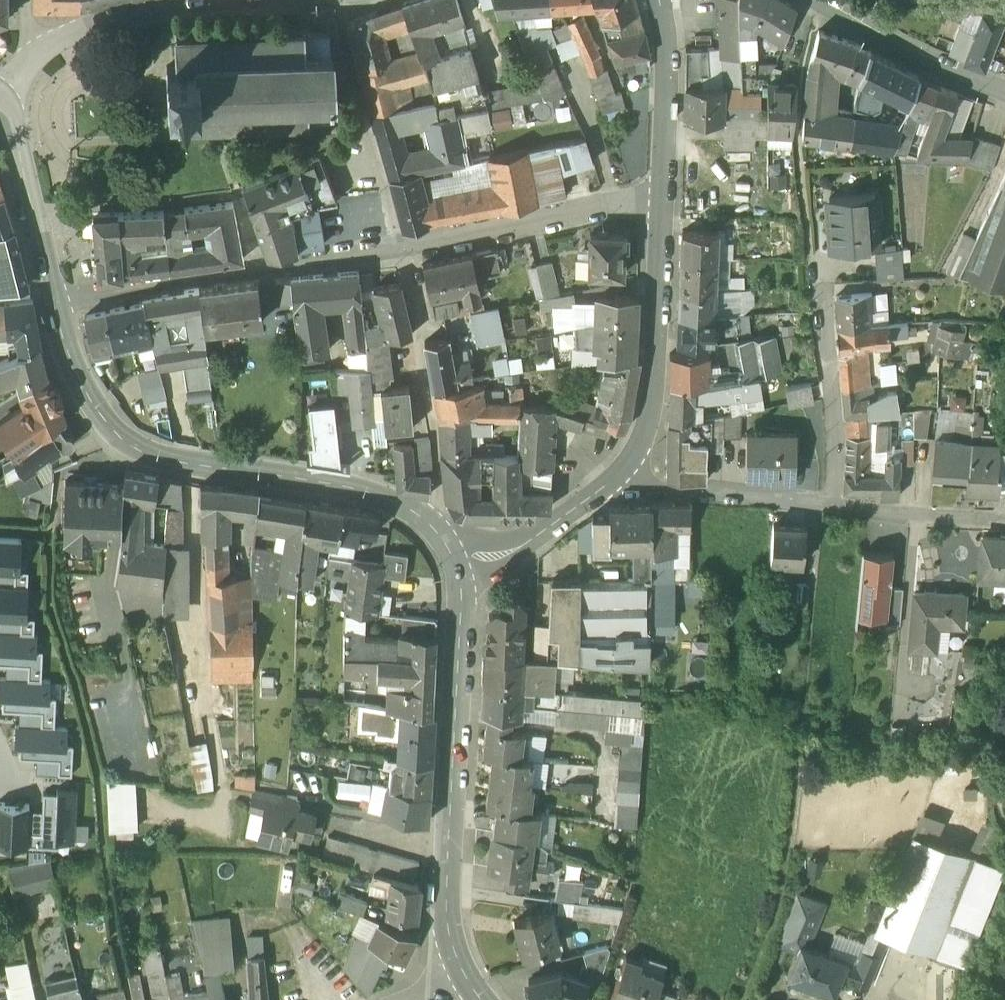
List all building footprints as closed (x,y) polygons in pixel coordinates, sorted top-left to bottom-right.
[(403,6),(410,27),(409,27),(419,54),(419,56),(421,55),(423,62),(439,57),(429,32),(444,27),(448,16),(460,12),(457,0),(420,0),(403,6)] [(502,35),(517,32),(518,32),(513,12),(535,11),(534,0),(494,0),(502,35)] [(535,11),(551,10),(550,0),(534,0),(535,11)] [(551,10),(560,10),(561,10),(565,10),(565,4),(594,1),(593,0),(550,0),(551,10)] [(594,1),(600,22),(638,10),(635,0),(593,0),(594,1)] [(738,0),(719,0),(721,57),(730,57),(731,76),(732,105),(730,105),(730,121),(743,121),(739,16),(738,0)] [(739,16),(752,21),(758,8),(763,0),(738,0),(739,16)] [(783,0),(763,0),(758,8),(752,21),(782,40),(788,24),(795,7),(783,0)] [(970,5),(951,5),(946,17),(962,22),(970,5)] [(403,6),(391,10),(398,30),(409,27),(410,27),(403,6)] [(983,14),(964,61),(985,69),(1004,20),(1004,8),(1000,8),(999,15),(983,14)] [(600,55),(579,9),(565,10),(561,10),(560,10),(583,59),(589,75),(604,70),(600,55)] [(535,11),(513,12),(518,32),(535,27),(535,11)] [(376,15),(348,26),(359,72),(386,64),(379,37),(376,28),(379,27),(376,15)] [(535,27),(518,32),(526,54),(546,46),(547,47),(556,44),(551,30),(536,31),(536,27),(535,27)] [(256,33),(241,33),(237,33),(222,34),(218,34),(203,35),(203,34),(199,35),(184,36),(184,35),(176,36),(176,42),(177,42),(178,57),(177,57),(178,63),(166,64),(168,97),(179,97),(179,103),(180,103),(180,118),(180,124),(187,124),(187,123),(202,123),(203,123),(207,123),(222,122),(226,122),(241,121),(241,122),(245,121),(260,120),(261,121),(265,120),(280,119),(280,120),(284,119),(299,118),(299,119),(306,118),(306,116),(331,115),(330,96),(334,95),(334,91),(333,91),(331,55),(332,55),(332,50),(328,51),(327,31),(302,32),(302,30),(295,30),(295,31),(280,31),(276,31),(276,32),(261,32),(260,32),(256,32),(256,33)] [(856,45),(818,31),(807,71),(804,112),(821,115),(827,66),(830,68),(830,71),(844,76),(846,70),(861,77),(870,53),(856,45)] [(645,32),(606,41),(609,50),(615,65),(649,57),(650,56),(645,32)] [(546,46),(526,54),(532,68),(552,61),(547,47),(546,46)] [(439,57),(423,62),(432,93),(434,101),(438,115),(454,113),(488,108),(480,82),(477,73),(470,49),(470,48),(439,57)] [(707,49),(685,50),(685,88),(703,87),(702,75),(708,74),(707,49)] [(907,73),(870,53),(861,77),(859,80),(895,99),(907,73)] [(419,54),(399,60),(405,82),(427,75),(423,62),(421,55),(419,56),(419,54)] [(649,57),(615,65),(619,76),(650,70),(649,57)] [(730,57),(721,57),(722,77),(731,76),(730,57)] [(386,64),(359,72),(364,94),(370,115),(391,110),(391,109),(404,106),(404,108),(410,107),(408,98),(405,82),(399,60),(386,64)] [(552,61),(532,68),(545,100),(566,95),(552,61)] [(767,62),(764,76),(778,79),(780,64),(767,62)] [(604,70),(589,75),(598,101),(599,101),(612,96),(604,70)] [(483,72),(477,73),(480,82),(486,81),(483,72)] [(907,73),(895,99),(909,106),(918,81),(919,79),(907,73)] [(722,77),(714,77),(714,87),(723,87),(724,120),(730,121),(730,105),(732,105),(731,76),(722,77)] [(909,106),(906,114),(918,119),(922,120),(927,106),(933,109),(940,90),(918,81),(909,106)] [(767,138),(768,142),(791,143),(797,84),(767,82),(767,121),(767,138)] [(537,85),(516,89),(519,104),(544,100),(537,85)] [(724,120),(723,87),(714,87),(705,87),(703,87),(685,88),(684,119),(724,120)] [(956,95),(940,90),(933,109),(922,140),(938,146),(940,140),(956,95)] [(434,101),(432,93),(425,95),(426,103),(434,101)] [(612,96),(599,101),(603,113),(625,108),(621,93),(612,96)] [(567,95),(557,98),(562,118),(572,115),(567,95)] [(418,97),(408,98),(410,107),(418,105),(418,97)] [(391,110),(370,115),(374,129),(376,129),(395,125),(424,118),(438,115),(434,101),(426,103),(418,105),(410,107),(404,108),(404,106),(391,109),(391,110)] [(974,102),(969,127),(978,128),(983,103),(974,102)] [(821,115),(804,112),(802,134),(846,142),(850,119),(821,115)] [(454,113),(439,115),(438,115),(424,118),(430,140),(459,134),(454,113)] [(901,128),(893,150),(905,153),(907,148),(918,119),(906,114),(901,128)] [(901,128),(850,119),(846,142),(893,150),(901,128)] [(730,121),(724,120),(723,148),(755,148),(755,138),(767,138),(767,121),(743,121),(730,121)] [(395,125),(376,129),(390,177),(415,172),(437,168),(432,149),(403,156),(395,125)] [(459,134),(430,140),(432,149),(437,168),(464,162),(459,134)] [(1000,148),(973,139),(972,142),(967,160),(966,164),(992,173),(1000,148)] [(938,146),(922,140),(917,157),(934,158),(938,146)] [(972,142),(940,140),(938,146),(934,158),(967,160),(972,142)] [(527,149),(490,157),(492,167),(496,188),(500,210),(537,203),(527,149)] [(335,201),(321,157),(297,168),(311,205),(335,201)] [(490,157),(481,159),(483,169),(492,167),(490,157)] [(276,177),(243,190),(260,241),(266,255),(297,250),(288,211),(312,207),(311,205),(297,168),(276,177)] [(415,172),(390,177),(404,228),(428,224),(415,172)] [(975,240),(958,276),(1004,292),(1004,177),(975,240)] [(14,229),(3,194),(0,185),(0,233),(14,229)] [(496,188),(442,198),(446,220),(500,210),(496,188)] [(873,189),(827,192),(832,246),(880,242),(873,189)] [(335,201),(311,205),(312,207),(288,211),(297,250),(385,232),(377,194),(335,201)] [(230,202),(183,208),(186,231),(196,229),(197,234),(207,232),(212,246),(192,250),(196,267),(241,259),(230,202)] [(183,208),(162,211),(164,233),(186,231),(183,208)] [(162,211),(117,213),(122,276),(168,270),(166,251),(138,255),(138,244),(144,243),(143,236),(159,234),(164,233),(162,211)] [(117,213),(91,215),(97,280),(122,276),(117,213)] [(611,229),(598,228),(598,234),(591,234),(590,275),(623,276),(623,252),(630,252),(630,239),(624,239),(625,235),(611,235),(611,229)] [(0,233),(0,248),(6,265),(0,265),(0,290),(29,286),(14,229),(0,233)] [(186,231),(164,233),(165,240),(166,251),(168,270),(168,271),(196,267),(192,250),(189,251),(186,231)] [(718,231),(682,233),(681,261),(716,260),(718,231)] [(963,234),(946,270),(958,276),(975,240),(963,234)] [(900,247),(874,249),(876,277),(903,276),(900,247)] [(495,249),(472,255),(477,277),(501,272),(495,249)] [(472,255),(423,265),(430,298),(462,291),(465,303),(481,300),(478,287),(479,287),(477,277),(472,255)] [(716,260),(681,261),(680,291),(715,289),(716,260)] [(559,296),(550,262),(536,265),(544,298),(544,299),(551,297),(559,296)] [(359,272),(339,274),(341,295),(341,300),(345,299),(350,345),(366,343),(366,342),(363,314),(359,272)] [(339,274),(291,279),(293,302),(298,333),(324,329),(319,297),(341,295),(339,274)] [(836,276),(836,288),(861,287),(860,275),(836,276)] [(755,302),(755,289),(744,289),(745,278),(729,277),(728,307),(743,308),(743,302),(755,302)] [(291,279),(276,280),(278,303),(293,302),(291,279)] [(257,281),(225,285),(214,286),(214,287),(200,289),(202,309),(203,311),(204,319),(205,325),(205,328),(250,322),(263,320),(263,319),(257,281)] [(400,284),(373,289),(382,328),(385,339),(388,338),(412,334),(400,284)] [(871,288),(835,290),(837,323),(868,321),(868,320),(867,306),(872,306),(871,288)] [(200,289),(144,298),(149,323),(148,323),(151,337),(152,344),(153,345),(169,341),(165,321),(174,319),(173,314),(202,309),(200,289)] [(715,289),(680,291),(679,316),(714,314),(715,289)] [(559,296),(551,297),(554,311),(558,310),(575,307),(575,306),(576,305),(573,293),(559,296)] [(544,299),(544,298),(538,299),(541,314),(546,313),(548,327),(561,325),(558,310),(554,311),(551,297),(544,299)] [(615,301),(596,300),(596,302),(595,323),(636,325),(637,298),(615,297),(615,301)] [(143,304),(124,308),(132,342),(136,341),(151,337),(148,323),(149,323),(144,298),(142,299),(143,304)] [(32,299),(5,302),(8,336),(17,334),(19,350),(41,347),(32,299)] [(576,305),(575,306),(575,307),(576,327),(595,323),(596,302),(591,302),(576,305)] [(436,320),(459,315),(458,309),(457,304),(434,308),(436,320)] [(483,304),(458,309),(459,315),(484,310),(483,304)] [(124,308),(105,313),(112,346),(116,345),(131,342),(132,342),(124,308)] [(203,311),(195,312),(196,320),(204,319),(203,311)] [(105,313),(85,317),(92,351),(108,347),(112,346),(105,313)] [(736,313),(715,315),(715,340),(727,339),(738,338),(736,313)] [(373,314),(363,314),(366,342),(385,339),(382,328),(376,330),(373,314)] [(499,314),(480,317),(483,332),(501,328),(499,314)] [(714,314),(679,316),(678,344),(715,340),(715,315),(714,314)] [(263,320),(250,322),(252,341),(258,340),(257,335),(271,333),(270,317),(263,319),(263,320)] [(966,320),(941,317),(937,332),(960,337),(963,329),(966,320)] [(907,318),(888,320),(888,332),(907,331),(907,325),(907,318)] [(868,321),(837,323),(838,345),(874,341),(874,337),(873,320),(873,319),(868,320),(868,321)] [(888,320),(873,320),(874,337),(888,337),(888,332),(888,320)] [(595,323),(576,327),(576,348),(594,349),(595,323)] [(636,325),(595,323),(594,349),(599,350),(599,363),(606,362),(614,361),(634,361),(635,345),(636,325)] [(205,325),(194,326),(195,340),(205,340),(206,340),(204,328),(205,328),(205,325)] [(324,329),(298,333),(300,346),(326,345),(324,329)] [(960,337),(937,332),(932,346),(955,352),(960,337)] [(738,338),(727,339),(729,349),(735,349),(736,354),(729,355),(731,368),(738,368),(740,379),(760,376),(782,372),(775,335),(738,338)] [(151,337),(136,341),(137,347),(152,344),(151,337)] [(973,340),(960,337),(955,352),(969,356),(973,340)] [(385,339),(366,342),(366,343),(367,369),(368,380),(390,377),(393,377),(388,338),(385,339)] [(453,364),(448,338),(425,342),(433,388),(474,380),(469,361),(453,364)] [(169,341),(153,345),(156,356),(159,368),(184,363),(182,339),(169,341)] [(551,339),(536,340),(537,353),(552,352),(551,339)] [(205,342),(205,340),(195,340),(194,341),(196,361),(208,359),(206,349),(205,342)] [(152,344),(137,347),(138,350),(140,360),(156,356),(153,345),(152,344)] [(0,364),(0,385),(17,380),(21,395),(46,376),(38,348),(0,364)] [(599,363),(599,350),(594,349),(576,348),(571,348),(570,367),(599,363)] [(866,348),(852,349),(839,350),(841,384),(872,382),(871,376),(868,376),(866,348)] [(714,371),(714,355),(670,355),(671,387),(709,384),(740,379),(738,368),(731,368),(714,371)] [(897,358),(881,358),(882,378),(898,378),(897,358)] [(614,361),(606,362),(603,373),(595,371),(592,383),(601,384),(595,409),(631,414),(641,361),(634,361),(614,361)] [(367,369),(349,370),(351,391),(355,424),(372,423),(373,422),(371,403),(370,393),(369,393),(368,380),(367,369)] [(349,370),(334,370),(337,392),(351,391),(349,370)] [(520,373),(508,374),(508,380),(510,403),(519,403),(519,404),(522,404),(521,389),(520,375),(520,373)] [(530,374),(520,375),(521,389),(531,388),(530,374)] [(21,395),(29,406),(0,426),(0,437),(15,459),(51,432),(59,427),(66,422),(59,407),(60,406),(62,400),(59,393),(54,392),(53,392),(46,376),(21,395)] [(740,379),(709,384),(710,400),(762,394),(760,377),(761,377),(760,376),(740,379)] [(390,377),(368,380),(369,393),(370,393),(381,392),(380,390),(391,389),(390,377)] [(810,380),(785,385),(789,402),(814,397),(810,380)] [(872,382),(841,384),(843,410),(868,408),(867,399),(873,399),(872,382)] [(709,384),(671,387),(670,424),(690,420),(694,419),(694,401),(710,400),(709,384)] [(163,385),(144,390),(148,406),(150,405),(153,423),(170,420),(166,397),(163,385)] [(391,389),(380,390),(381,392),(382,402),(383,414),(388,413),(389,429),(385,430),(385,431),(386,431),(413,428),(409,387),(391,389)] [(481,387),(434,394),(439,420),(467,419),(482,418),(481,403),(481,387)] [(887,388),(883,390),(878,395),(873,408),(873,409),(876,409),(891,409),(898,409),(895,388),(887,388)] [(381,392),(370,393),(371,403),(382,402),(381,392)] [(382,402),(371,403),(373,422),(372,423),(374,444),(387,443),(386,431),(385,431),(385,430),(389,429),(388,413),(383,414),(382,402)] [(340,468),(333,403),(308,406),(315,464),(340,468)] [(510,403),(481,403),(482,418),(482,419),(493,419),(498,419),(520,419),(520,407),(519,404),(519,403),(510,403)] [(555,408),(520,407),(520,416),(520,419),(518,436),(517,456),(517,466),(552,468),(554,421),(555,410),(555,408)] [(925,437),(929,408),(914,408),(914,435),(925,437)] [(631,414),(595,409),(592,422),(609,427),(624,431),(631,414)] [(891,409),(876,409),(875,445),(887,445),(887,450),(896,450),(896,445),(889,445),(891,409)] [(584,419),(555,410),(554,421),(581,429),(584,419)] [(973,411),(965,410),(964,419),(972,419),(972,415),(973,411)] [(738,411),(724,414),(723,435),(741,436),(742,411),(738,411)] [(874,412),(844,415),(846,434),(870,435),(871,422),(873,422),(874,412)] [(724,414),(708,417),(706,448),(723,450),(723,435),(724,414)] [(983,417),(972,415),(971,439),(970,443),(969,460),(968,460),(967,478),(966,489),(998,493),(1001,461),(997,461),(999,446),(981,444),(983,417)] [(694,419),(690,420),(688,462),(705,463),(706,448),(708,417),(694,419)] [(467,419),(439,420),(441,453),(469,454),(469,452),(467,419)] [(493,419),(482,419),(482,427),(493,427),(493,424),(493,419)] [(592,422),(584,419),(581,429),(606,437),(609,427),(592,422)] [(964,419),(961,419),(960,437),(971,439),(972,419),(964,419)] [(705,463),(688,462),(690,420),(670,424),(668,479),(704,480),(705,463)] [(69,450),(73,447),(74,443),(72,439),(67,437),(59,427),(51,432),(64,453),(69,450)] [(765,431),(765,436),(746,436),(745,471),(764,471),(764,475),(796,476),(797,432),(765,431)] [(51,432),(15,459),(12,461),(24,478),(33,473),(33,474),(38,471),(36,467),(43,462),(46,465),(64,453),(51,432)] [(870,435),(846,434),(845,470),(874,472),(875,455),(869,455),(870,435)] [(518,436),(508,436),(506,456),(517,456),(518,436)] [(970,443),(934,437),(932,455),(953,458),(968,460),(969,460),(970,443)] [(913,440),(901,440),(901,463),(913,463),(913,440)] [(415,445),(394,447),(395,460),(412,459),(412,452),(416,452),(415,445)] [(469,454),(441,453),(446,501),(461,517),(494,518),(492,498),(479,499),(479,475),(481,476),(481,453),(469,452),(469,454)] [(493,455),(481,453),(481,476),(492,477),(493,456),(493,455)] [(874,472),(845,470),(844,486),(881,487),(881,495),(899,496),(898,456),(886,455),(885,473),(874,472)] [(968,460),(953,458),(932,455),(932,456),(930,474),(967,478),(968,460)] [(506,456),(493,456),(492,477),(492,497),(492,498),(494,518),(535,518),(549,509),(550,491),(545,491),(521,492),(517,472),(517,470),(517,466),(517,456),(506,456)] [(412,459),(395,460),(398,489),(398,490),(430,496),(430,495),(430,476),(414,476),(412,459)] [(24,478),(14,483),(18,491),(37,481),(33,474),(33,473),(24,478)] [(158,480),(126,475),(124,486),(122,501),(121,530),(120,532),(138,533),(140,503),(154,505),(158,480)] [(182,484),(158,480),(154,505),(168,507),(167,515),(166,534),(165,547),(166,547),(163,569),(164,569),(163,593),(164,614),(183,614),(182,484)] [(37,481),(18,491),(23,499),(31,495),(41,490),(37,481)] [(41,490),(31,495),(26,515),(38,518),(42,503),(51,504),(53,483),(41,490)] [(113,485),(66,483),(63,543),(90,545),(90,536),(113,537),(120,537),(120,532),(121,530),(122,501),(124,486),(113,485)] [(228,490),(201,488),(201,512),(204,512),(204,539),(205,539),(205,540),(222,540),(228,540),(228,516),(256,517),(258,499),(259,493),(228,490)] [(272,501),(258,499),(256,517),(270,519),(272,501)] [(306,506),(272,501),(270,519),(288,522),(287,533),(284,548),(300,550),(301,541),(306,506)] [(690,504),(652,503),(652,505),(651,546),(651,560),(674,561),(675,522),(690,523),(690,504)] [(652,505),(609,506),(609,517),(610,547),(634,547),(651,546),(652,505)] [(342,511),(306,506),(301,541),(317,544),(338,547),(339,541),(340,529),(342,511)] [(379,517),(342,511),(340,529),(364,533),(376,534),(379,517)] [(288,522),(270,519),(256,517),(255,528),(287,533),(288,522)] [(609,517),(592,517),(592,526),(592,552),(610,552),(610,547),(609,517)] [(806,523),(773,520),(770,557),(792,559),(791,565),(802,566),(806,523)] [(592,552),(592,526),(581,526),(580,551),(592,552)] [(340,529),(339,541),(362,544),(364,533),(340,529)] [(157,546),(137,544),(138,533),(120,532),(120,537),(119,554),(120,555),(115,587),(163,593),(164,569),(163,569),(166,547),(157,546)] [(166,534),(159,534),(157,546),(165,547),(166,534)] [(982,537),(978,581),(1004,583),(1004,539),(982,537)] [(15,572),(20,572),(20,570),(21,539),(0,538),(0,571),(15,572)] [(222,580),(222,540),(205,540),(210,627),(238,624),(236,578),(222,580)] [(317,544),(301,541),(300,550),(298,569),(314,571),(317,544)] [(651,546),(634,547),(634,564),(634,580),(651,580),(651,560),(651,546)] [(300,550),(284,548),(284,553),(282,566),(280,579),(297,581),(298,569),(300,550)] [(284,553),(253,549),(251,564),(252,596),(276,599),(280,579),(282,566),(284,553)] [(893,553),(863,550),(857,612),(886,615),(887,615),(890,586),(893,553)] [(408,555),(385,552),(383,566),(382,577),(405,580),(408,555)] [(347,561),(328,558),(327,570),(339,572),(345,573),(347,561)] [(651,560),(651,580),(674,581),(674,561),(651,560)] [(383,566),(352,561),(346,595),(345,613),(357,614),(377,616),(382,577),(383,566)] [(314,571),(298,569),(297,581),(297,582),(312,584),(314,571)] [(29,571),(20,570),(20,572),(15,572),(14,585),(28,585),(29,571)] [(580,581),(579,661),(648,666),(651,580),(634,580),(580,581)] [(579,661),(580,581),(551,581),(547,658),(554,659),(579,661)] [(27,619),(27,617),(28,585),(14,585),(0,584),(0,618),(27,619)] [(903,587),(890,586),(887,615),(886,615),(885,621),(899,622),(903,587)] [(966,595),(915,590),(910,645),(931,647),(933,622),(963,625),(966,595)] [(508,598),(502,604),(501,610),(498,613),(493,613),(489,616),(489,622),(492,626),(492,633),(486,639),(485,647),(487,649),(487,654),(520,657),(523,605),(517,598),(508,598)] [(345,613),(344,613),(344,630),(356,631),(357,614),(345,613)] [(27,617),(27,619),(0,618),(0,631),(34,632),(35,617),(27,617)] [(437,621),(404,618),(402,635),(436,637),(437,621)] [(238,624),(210,627),(213,680),(253,680),(252,623),(238,624)] [(6,664),(43,666),(43,650),(37,649),(38,632),(34,632),(0,631),(0,664),(6,664)] [(402,635),(399,642),(344,639),(343,655),(344,656),(370,657),(434,660),(435,660),(436,637),(402,635)] [(487,654),(485,654),(483,684),(534,688),(552,690),(554,659),(547,658),(520,657),(487,654)] [(370,657),(344,656),(344,676),(368,677),(370,657)] [(434,660),(370,657),(368,677),(389,678),(405,679),(405,689),(433,690),(435,660),(434,660)] [(576,686),(576,661),(559,661),(558,685),(576,686)] [(42,680),(43,666),(6,664),(5,678),(42,680)] [(368,677),(344,676),(343,703),(359,705),(364,706),(368,677)] [(32,711),(56,712),(57,697),(50,697),(51,680),(42,680),(5,678),(0,678),(0,696),(3,696),(2,710),(32,711)] [(433,690),(405,689),(405,679),(389,678),(387,709),(432,715),(433,690)] [(534,688),(483,684),(482,713),(520,717),(522,696),(533,697),(534,688)] [(598,695),(566,692),(564,704),(561,703),(558,717),(595,720),(597,703),(598,695)] [(643,697),(629,696),(629,705),(624,705),(622,722),(622,728),(631,729),(644,731),(643,697)] [(624,705),(597,703),(595,720),(622,722),(624,705)] [(432,715),(387,709),(387,710),(364,706),(359,705),(357,733),(376,734),(376,740),(401,741),(400,760),(407,761),(432,764),(434,716),(432,715)] [(56,726),(56,712),(32,711),(31,726),(56,726)] [(20,757),(37,758),(73,759),(74,744),(68,743),(68,727),(56,726),(31,726),(17,725),(16,743),(20,743),(20,757)] [(530,731),(486,726),(482,752),(492,753),(527,758),(530,731)] [(622,728),(605,726),(604,739),(623,741),(630,742),(631,729),(622,728)] [(190,744),(198,791),(216,788),(208,741),(190,744)] [(630,742),(623,741),(621,754),(619,754),(619,766),(641,768),(642,744),(630,742)] [(527,758),(492,753),(489,779),(530,785),(533,759),(527,758)] [(73,773),(73,759),(37,758),(36,771),(73,773)] [(432,764),(407,761),(405,769),(398,768),(397,771),(391,770),(391,771),(389,786),(430,794),(432,764)] [(391,771),(350,763),(347,778),(346,779),(348,779),(383,786),(383,790),(388,791),(389,786),(391,771)] [(641,768),(619,766),(618,778),(640,780),(641,768)] [(109,830),(138,829),(136,780),(107,778),(109,830)] [(640,780),(618,778),(617,790),(639,792),(640,780)] [(530,785),(489,779),(486,805),(496,806),(530,811),(534,785),(530,785)] [(430,794),(389,786),(388,791),(385,816),(428,824),(430,794)] [(43,792),(42,832),(42,845),(58,845),(58,841),(75,842),(76,788),(58,787),(58,792),(43,792)] [(298,799),(255,790),(251,808),(265,811),(267,804),(296,810),(298,799)] [(639,792),(617,790),(616,802),(638,804),(639,792)] [(28,845),(28,832),(29,803),(0,802),(0,844),(28,845)] [(638,804),(616,802),(614,826),(636,828),(638,804)] [(296,810),(267,804),(265,811),(259,840),(286,846),(289,833),(309,837),(314,814),(296,810)] [(530,811),(496,806),(493,832),(532,838),(537,838),(540,812),(530,811)] [(938,840),(944,817),(922,811),(916,833),(938,840)] [(28,845),(42,845),(42,832),(28,832),(28,845)] [(532,838),(493,832),(488,868),(506,870),(504,881),(526,883),(528,873),(532,838)] [(1001,869),(913,834),(876,927),(964,962),(1001,869)] [(544,846),(532,838),(528,873),(545,875),(547,862),(542,861),(544,846)] [(349,845),(328,840),(323,859),(343,865),(349,845)] [(419,864),(349,845),(343,865),(414,884),(419,864)] [(587,862),(562,853),(559,879),(554,900),(575,902),(579,902),(587,862)] [(15,897),(57,885),(51,858),(8,866),(15,897)] [(403,882),(391,879),(386,915),(417,919),(421,886),(403,883),(403,882)] [(825,899),(797,888),(777,937),(798,946),(801,938),(808,941),(825,899)] [(366,904),(338,894),(334,907),(362,917),(366,904)] [(579,902),(575,902),(573,916),(619,922),(623,908),(579,902)] [(550,911),(514,920),(518,934),(524,955),(559,946),(550,911)] [(230,920),(193,922),(200,955),(202,954),(232,951),(230,920)] [(415,936),(379,923),(370,943),(369,944),(391,954),(403,959),(415,936)] [(866,941),(836,928),(827,949),(833,952),(832,953),(857,963),(866,941)] [(808,941),(801,938),(798,946),(788,969),(802,975),(800,981),(832,995),(841,972),(851,976),(850,978),(868,986),(887,940),(870,933),(866,941),(857,963),(832,953),(833,952),(827,949),(808,941)] [(247,938),(249,958),(264,957),(262,937),(247,938)] [(391,954),(369,944),(370,943),(359,938),(344,969),(368,996),(381,966),(384,968),(391,954)] [(611,945),(583,952),(586,964),(582,965),(578,977),(587,979),(586,981),(599,985),(611,945)] [(232,951),(202,954),(204,972),(218,971),(234,970),(232,951)] [(625,955),(611,997),(619,999),(658,999),(659,997),(656,995),(658,989),(663,974),(640,966),(642,961),(625,955)] [(249,958),(247,959),(248,984),(249,984),(267,983),(264,957),(249,958)] [(128,975),(133,999),(170,999),(164,967),(128,975)] [(218,971),(204,972),(207,991),(208,992),(221,990),(218,971)] [(528,980),(533,999),(542,999),(580,999),(586,981),(587,979),(578,977),(560,972),(528,980)] [(46,982),(50,999),(84,999),(84,998),(83,997),(76,974),(46,982)] [(249,984),(250,999),(269,999),(267,983),(249,984)] [(84,998),(84,999),(126,999),(123,988),(84,998)] [(658,989),(656,995),(659,997),(658,999),(676,999),(678,996),(658,989)] [(208,992),(209,999),(222,999),(223,999),(221,990),(208,992)] [(190,995),(191,999),(209,999),(208,992),(207,991),(190,995)]
